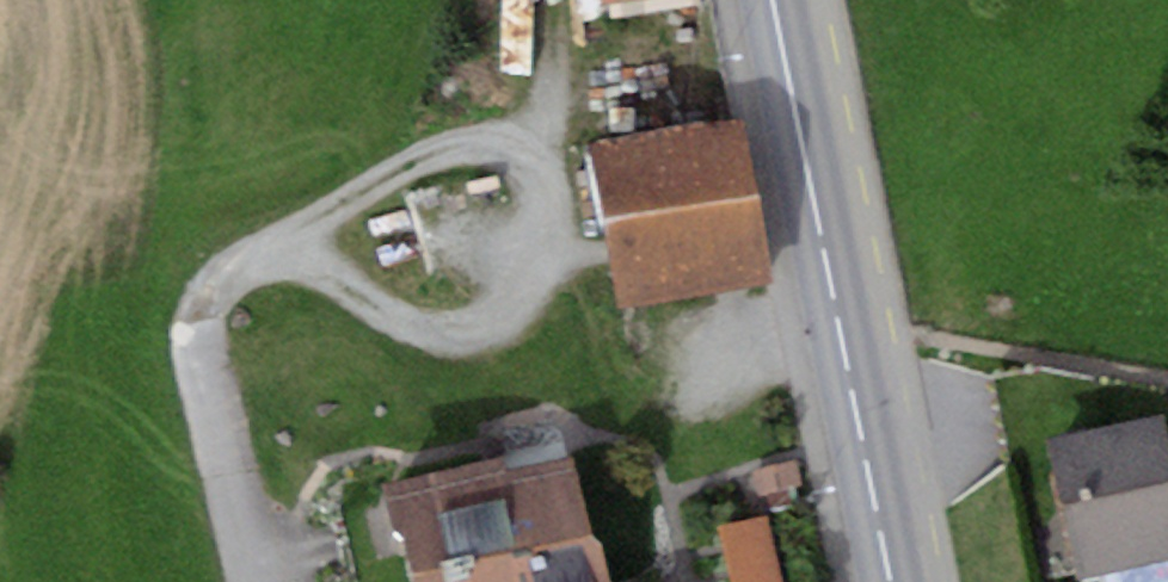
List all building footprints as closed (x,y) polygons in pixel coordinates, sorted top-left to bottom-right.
[(742,120),(593,145),(621,306),(769,281),(742,120)] [(1048,439),(1075,577),(1167,559),(1167,421),(1167,416),(1048,439)] [(384,485),(397,539),(404,537),(415,581),(610,581),(601,542),(590,533),(572,455),(506,471),(503,456),(384,485)] [(795,459),(753,469),(758,495),(800,485),(795,459)] [(716,526),(729,581),(781,581),(766,515),(716,526)]
